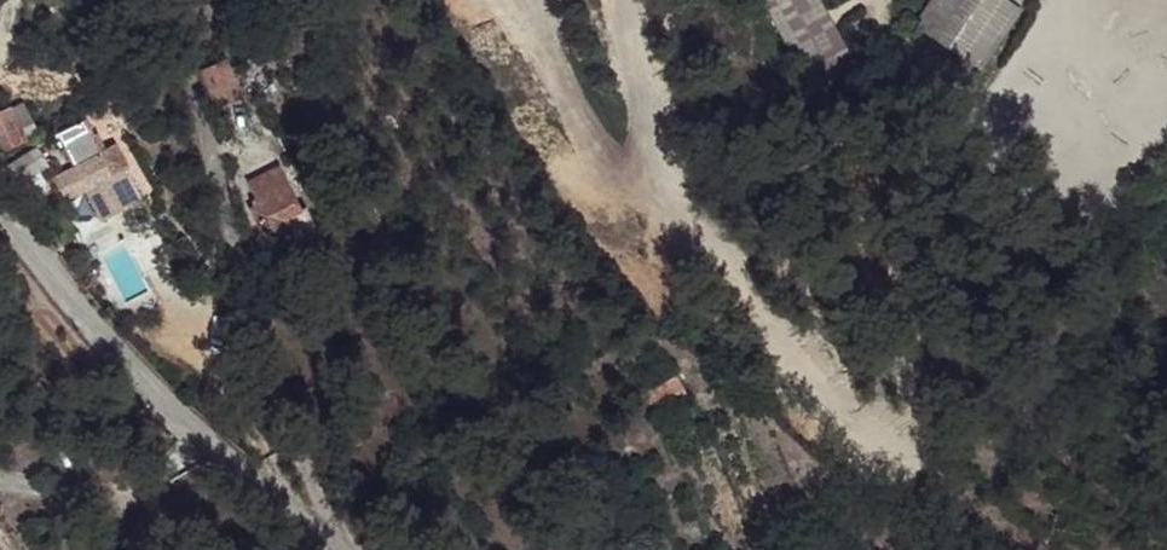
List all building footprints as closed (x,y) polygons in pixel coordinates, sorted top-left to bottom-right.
[(807,84),(852,59),(820,0),(761,0),(807,84)] [(1012,0),(937,0),(923,22),(981,67),(1021,6),(1012,0)] [(244,93),(231,60),(209,74),(221,104),(244,93)] [(9,112),(0,116),(0,145),(5,153),(24,140),(9,112)] [(87,122),(64,134),(108,220),(148,199),(120,144),(105,152),(87,122)] [(58,165),(47,149),(14,169),(36,204),(53,193),(42,176),(58,165)] [(309,217),(282,169),(254,187),(263,206),(256,210),(276,248),(297,235),(301,242),(320,230),(312,212),(309,217)] [(645,396),(652,407),(682,388),(675,377),(645,396)] [(3,541),(0,543),(0,549),(9,549),(3,541)]
